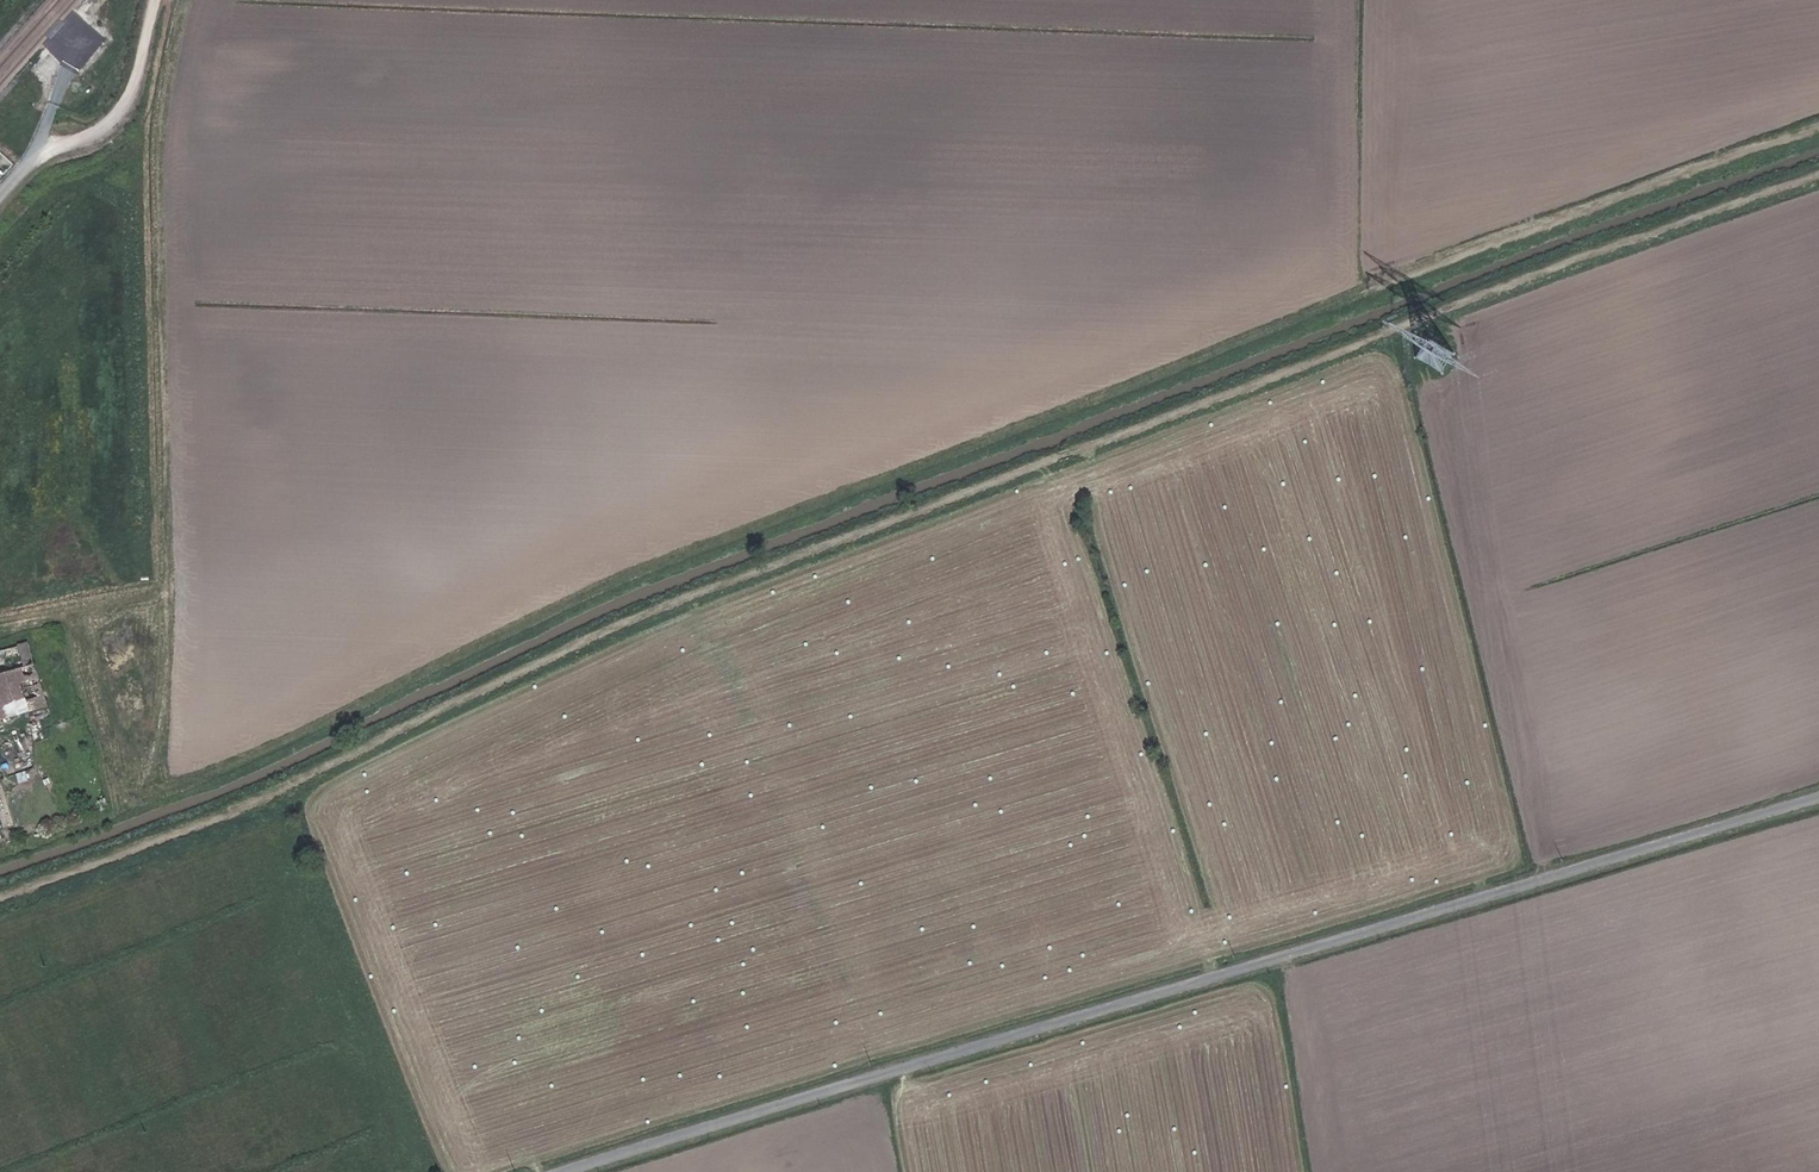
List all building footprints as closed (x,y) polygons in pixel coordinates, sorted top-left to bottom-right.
[(33,642),(0,652),(0,719),(51,704),(33,642)]
